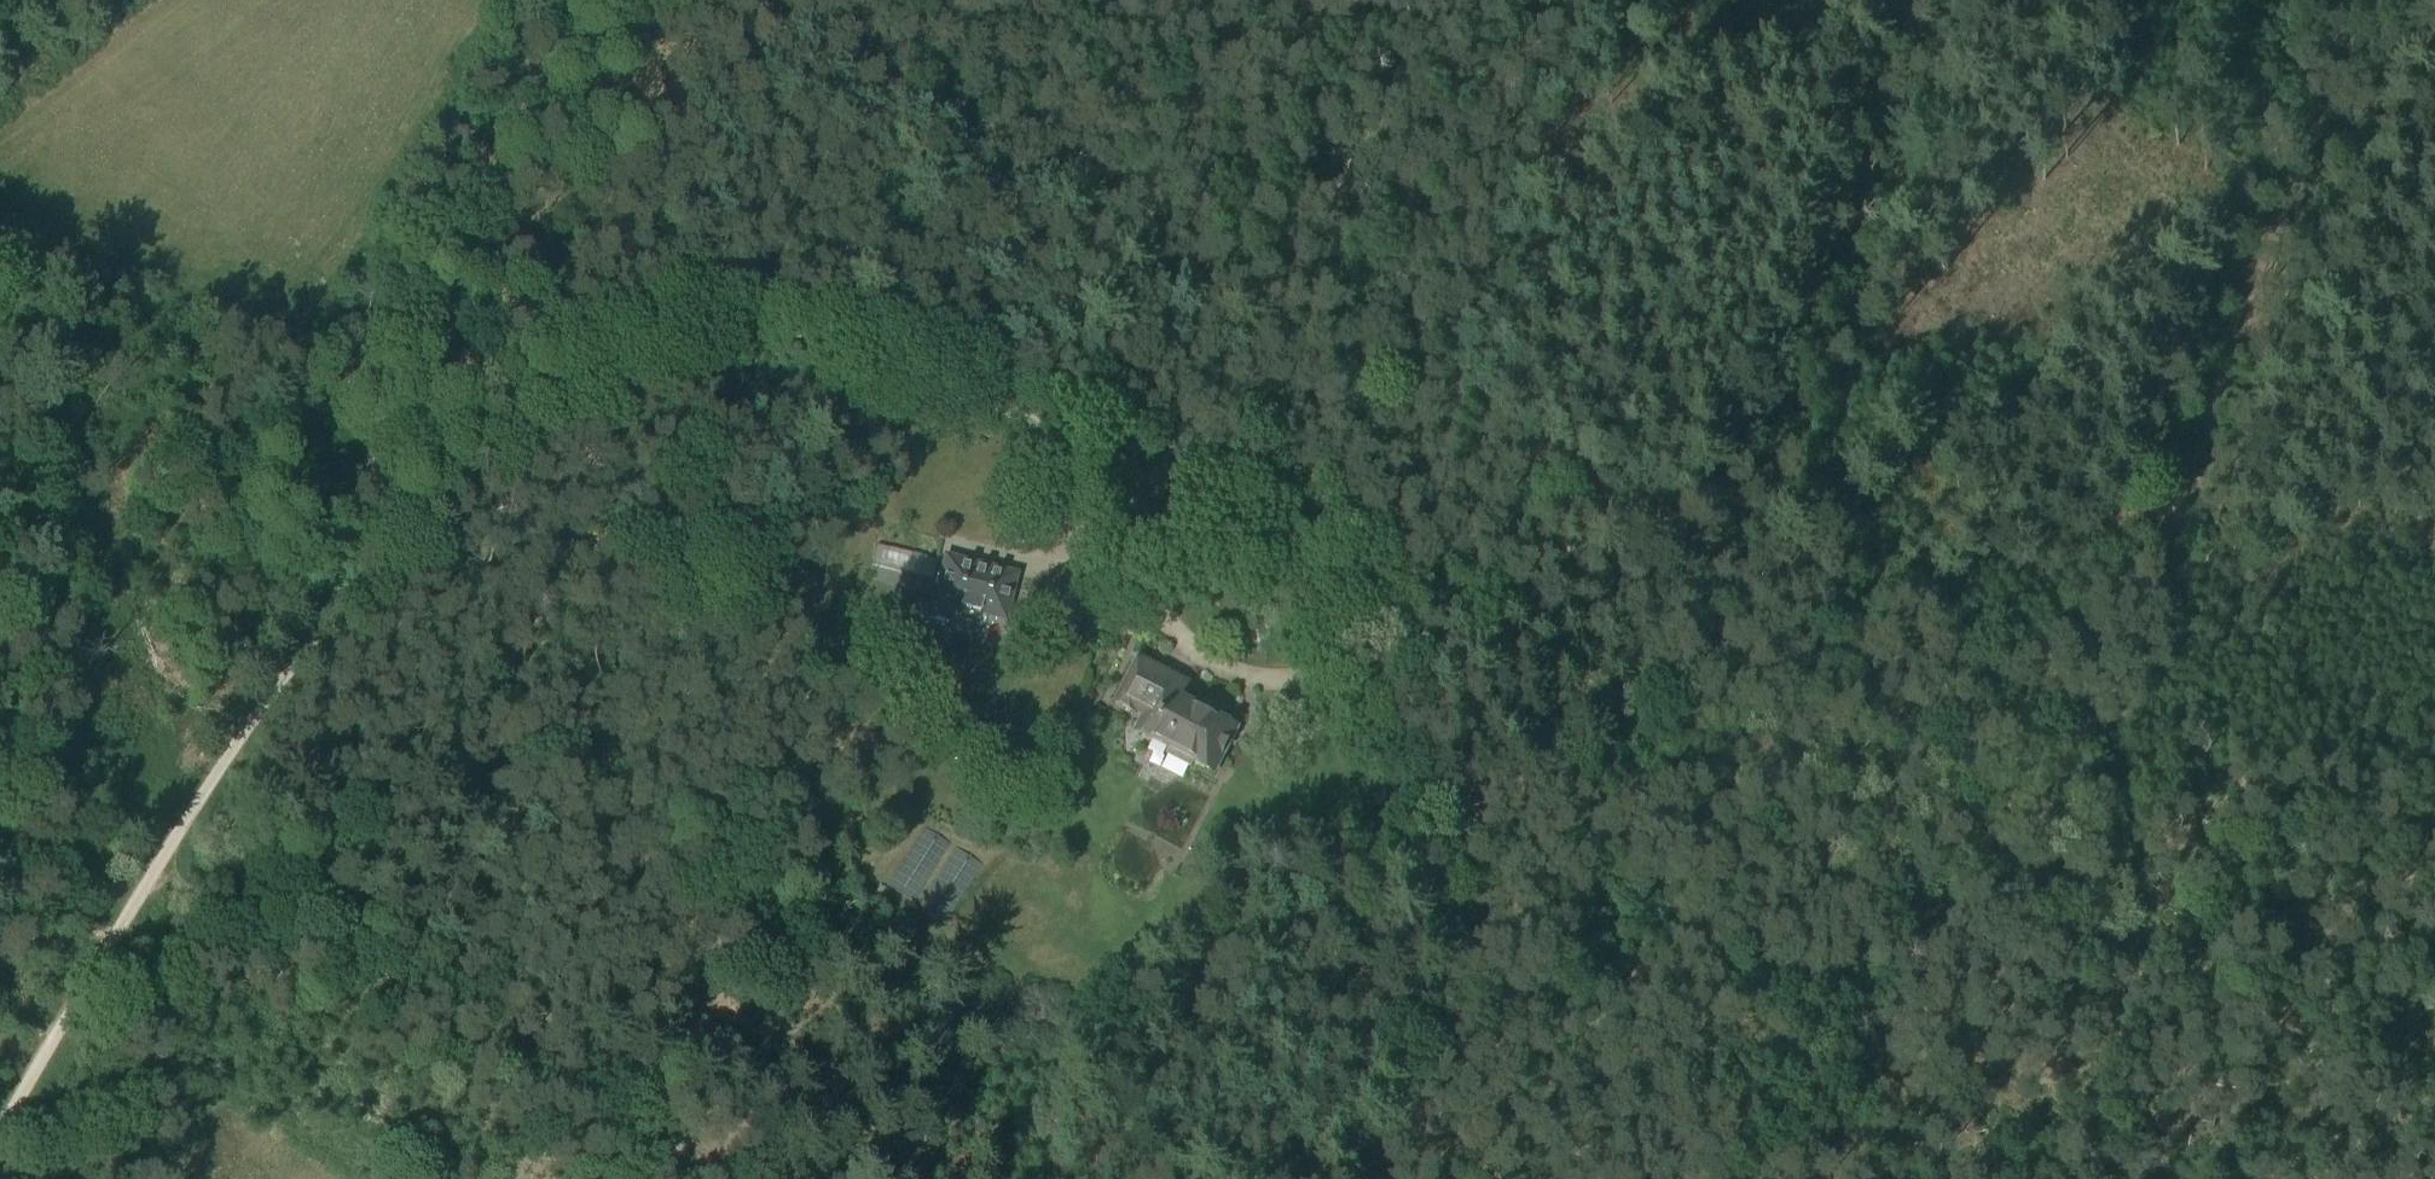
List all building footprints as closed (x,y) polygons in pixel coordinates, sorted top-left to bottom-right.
[(968,553),(965,562),(940,556),(929,600),(959,608),(958,610),(986,617),(986,615),(999,618),(1010,574),(984,567),(987,557),(968,553)] [(1200,708),(1181,698),(1189,684),(1140,659),(1117,703),(1144,718),(1137,732),(1171,750),(1168,755),(1192,768),(1195,762),(1215,773),(1238,728),(1215,715),(1218,710),(1203,702),(1200,708)]
